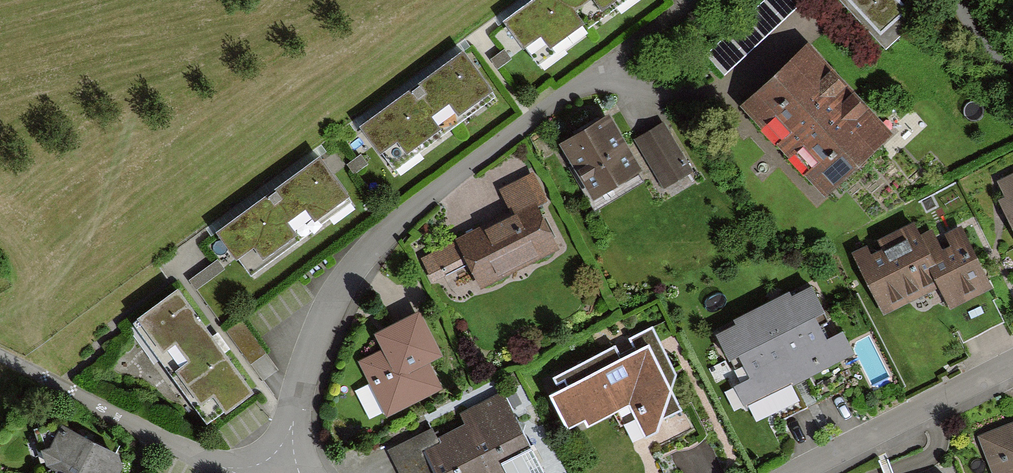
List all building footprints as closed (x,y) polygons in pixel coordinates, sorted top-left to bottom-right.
[(510,11),(543,58),(626,0),(526,0),(510,11)] [(893,0),(843,0),(876,36),(904,12),(893,0)] [(467,47),(363,120),(396,167),(500,94),(467,47)] [(888,139),(802,52),(747,105),(833,193),(888,139)] [(643,167),(610,113),(565,141),(598,195),(643,167)] [(664,124),(639,138),(665,186),(690,172),(664,124)] [(321,151),(217,223),(250,270),(354,198),(321,151)] [(998,189),(1012,218),(1012,182),(998,189)] [(541,200),(424,258),(447,303),(563,246),(541,200)] [(913,226),(859,253),(888,311),(936,287),(948,310),(988,291),(959,232),(925,249),(913,226)] [(254,387),(181,288),(137,321),(210,419),(254,387)] [(811,292),(767,315),(800,381),(852,355),(842,336),(827,343),(815,319),(823,315),(811,292)] [(424,308),(379,332),(387,347),(362,360),(390,414),(446,386),(432,359),(446,352),(424,308)] [(767,315),(719,339),(731,363),(741,358),(753,381),(738,389),(748,407),(800,381),(767,315)] [(686,407),(655,343),(555,391),(573,428),(633,399),(646,426),(686,407)] [(491,472),(540,472),(503,399),(463,418),(469,430),(491,472)] [(62,469),(77,472),(119,472),(127,455),(55,423),(39,459),(62,469)] [(988,435),(1002,472),(1012,472),(1012,425),(988,435)] [(469,430),(428,450),(440,472),(491,472),(469,430)]
